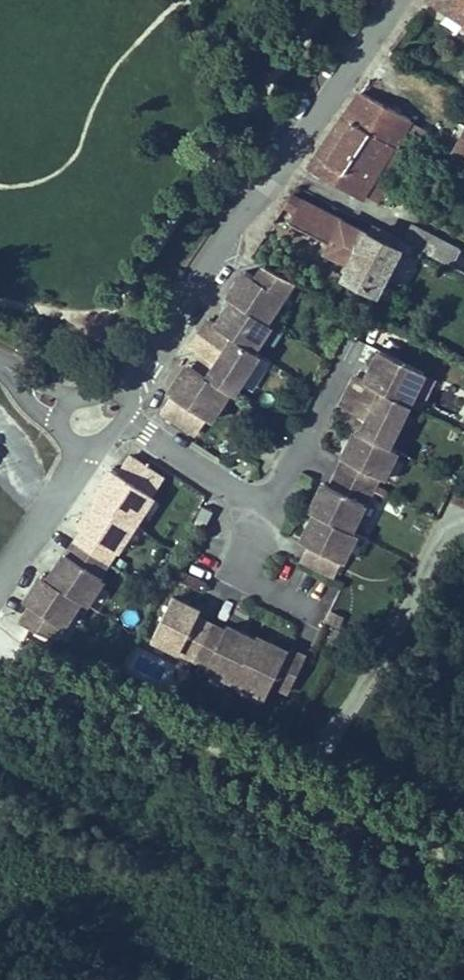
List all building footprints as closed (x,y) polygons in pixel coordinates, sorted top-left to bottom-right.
[(463,19),(463,0),(437,0),(463,19)] [(369,134),(410,155),(424,131),(425,129),(360,94),(342,120),(369,134)] [(338,180),(369,134),(342,120),(311,165),(338,180)] [(463,160),(463,132),(453,154),(463,160)] [(403,177),(415,158),(410,155),(369,134),(338,180),(366,194),(383,167),(396,173),(403,177)] [(378,201),(396,173),(383,167),(366,194),(378,201)] [(378,290),(401,250),(398,248),(403,239),(382,227),(366,219),(361,225),(296,191),(290,200),(300,205),(293,219),(329,239),(323,250),(346,262),(342,272),(378,290)] [(430,252),(454,264),(462,248),(449,241),(416,225),(407,240),(416,245),(430,252)] [(401,250),(411,254),(416,245),(407,240),(403,239),(398,248),(401,250)] [(296,277),(266,262),(258,275),(247,268),(230,294),(234,297),(269,319),(296,277)] [(211,315),(201,329),(226,345),(234,332),(257,347),(273,322),(269,319),(234,297),(219,320),(211,315)] [(226,345),(201,329),(192,342),(206,351),(214,356),(206,369),(232,386),(236,388),(261,350),(257,347),(234,332),(226,345)] [(379,383),(406,396),(414,381),(409,378),(417,361),(378,342),(369,359),(377,363),(374,368),(370,366),(365,376),(362,374),(352,369),(345,384),(372,397),(379,383)] [(198,364),(206,369),(214,356),(206,351),(198,364)] [(191,359),(182,373),(190,378),(193,373),(189,370),(194,362),(191,359)] [(377,363),(369,359),(362,374),(365,376),(370,366),(374,368),(377,363)] [(198,364),(194,362),(189,370),(193,373),(190,378),(182,373),(172,389),(175,391),(166,406),(201,428),(211,414),(209,413),(219,397),(224,400),(232,386),(206,369),(198,364)] [(338,398),(352,405),(360,409),(353,422),(354,423),(386,438),(406,396),(379,383),(372,397),(345,384),(338,398)] [(224,400),(219,397),(209,413),(211,414),(214,416),(224,400)] [(345,418),(353,422),(360,409),(352,405),(345,418)] [(386,438),(354,423),(341,451),(343,452),(337,464),(370,480),(376,467),(382,470),(395,442),(386,438)] [(149,460),(131,449),(121,464),(115,461),(105,476),(112,481),(109,486),(105,483),(100,491),(138,516),(146,502),(142,500),(151,485),(156,488),(166,472),(149,460)] [(370,480),(337,464),(329,480),(322,476),(310,501),(315,503),(350,521),(370,480)] [(105,483),(109,486),(112,481),(105,476),(97,489),(100,491),(105,483)] [(142,500),(146,502),(156,488),(151,485),(142,500)] [(138,516),(100,491),(83,518),(88,521),(81,532),(112,552),(118,542),(120,543),(138,516)] [(350,521),(315,503),(302,531),(308,534),(301,549),(335,566),(356,523),(350,521)] [(112,552),(81,532),(71,547),(69,545),(54,569),(86,589),(92,593),(106,571),(102,568),(112,552)] [(37,595),(26,613),(60,630),(86,589),(54,569),(47,565),(31,591),(37,595)] [(328,611),(338,588),(295,569),(289,584),(299,589),(296,597),(328,611)] [(202,599),(174,585),(155,626),(196,646),(212,613),(198,606),(202,599)] [(226,620),(212,613),(196,646),(210,653),(209,656),(235,668),(255,628),(229,615),(226,620)] [(268,639),(271,631),(257,624),(255,628),(265,632),(262,637),(268,639)] [(290,679),(306,645),(289,637),(287,639),(271,631),(268,639),(262,637),(265,632),(255,628),(235,668),(250,675),(253,670),(270,679),(273,671),(290,679)] [(267,684),(270,679),(253,670),(250,675),(267,684)] [(462,924),(454,938),(463,943),(463,925),(462,924)]
